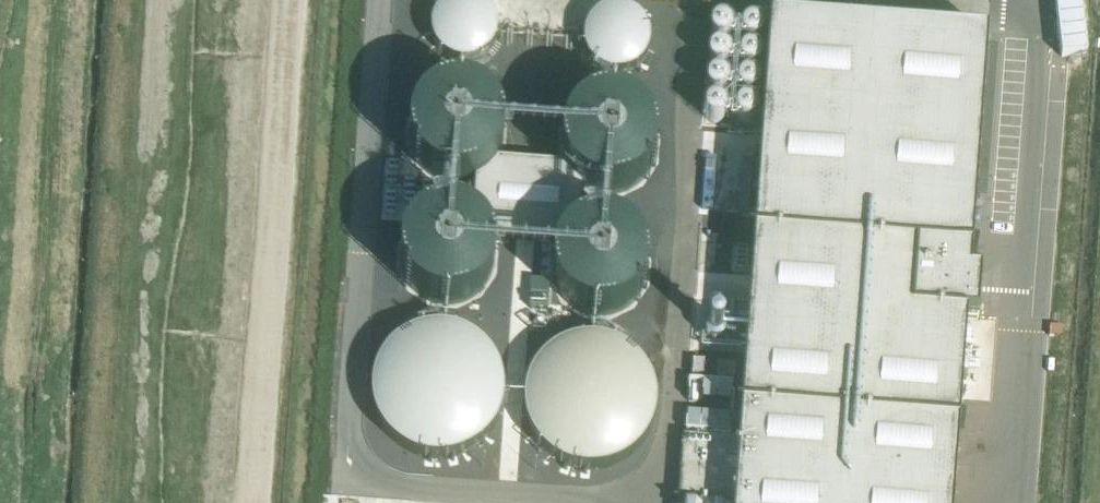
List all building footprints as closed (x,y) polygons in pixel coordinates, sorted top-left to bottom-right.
[(678,502),(953,502),(967,317),(978,318),(981,274),(970,274),(988,34),(770,18),(739,440),(683,436),(678,502)] [(410,130),(411,143),(417,157),(428,168),(441,175),(456,177),(471,174),(485,167),(495,155),(500,142),(501,128),(497,115),(490,103),(480,94),(468,89),(454,87),(441,89),(429,95),(419,105),(412,116),(410,130)] [(563,143),(564,157),(571,171),(581,182),(595,189),(610,191),(625,188),(638,180),(648,168),(653,156),(654,142),(651,129),(644,117),(634,108),(621,102),(608,100),(594,103),(582,109),(572,118),(566,130),(563,143)] [(481,178),(475,180),(472,222),(476,224),(479,227),(482,231),(485,234),(487,238),(557,243),(560,237),(565,232),(570,228),(575,224),(582,221),(584,186),(579,183),(574,179),(570,175),(567,170),(564,165),(498,160),(495,165),(491,170),(486,174),(481,178)] [(400,258),(401,272),(407,286),(418,297),(432,304),(447,306),(462,303),(475,295),(485,283),(490,271),(491,257),(488,244),(481,232),(471,223),(458,217),(445,215),(431,218),(419,224),(409,233),(403,245),(400,258)] [(555,269),(556,283),(563,297),(573,308),(587,315),(602,317),(617,314),(630,306),(640,295),(645,282),(646,268),(643,255),(636,243),(626,234),(613,228),(600,226),(586,229),(574,235),(564,244),(558,256),(555,269)] [(530,308),(548,309),(550,281),(532,279),(530,308)] [(384,427),(394,440),(407,451),(423,459),(440,461),(458,459),(474,453),(488,442),(499,429),(506,413),(508,395),(506,378),(499,362),(487,348),(473,338),(457,331),(439,330),(422,333),(407,340),(394,350),(384,364),(378,379),(376,395),(378,412),(384,427)] [(534,439),(544,452),(557,464),(573,471),(590,473),(608,472),(624,465),(638,455),(649,441),(656,425),(658,407),(655,390),(648,374),(637,360),(623,350),(607,344),(589,342),(572,345),(557,352),(544,363),(534,376),(528,391),(526,407),(528,424),(534,439)] [(704,360),(693,360),(692,376),(703,377),(704,360)] [(734,379),(735,364),(717,362),(716,378),(734,379)]
